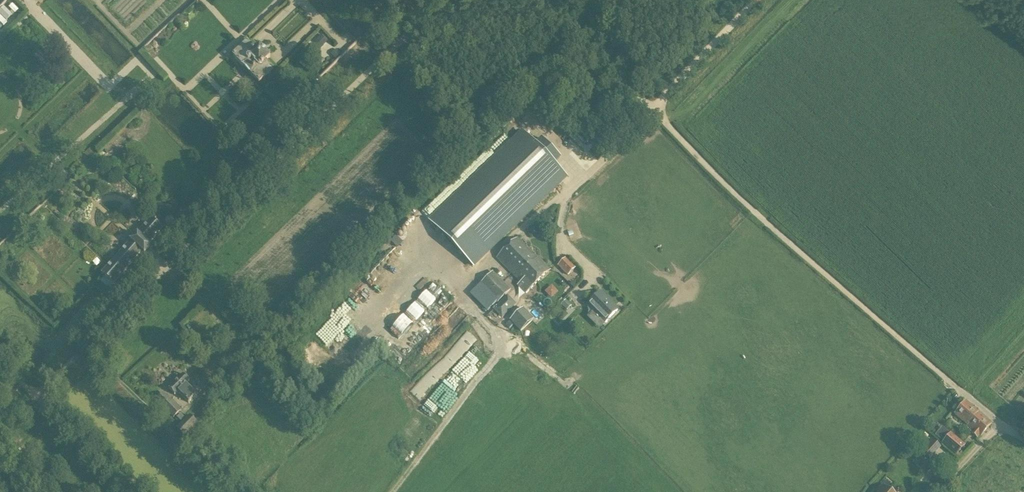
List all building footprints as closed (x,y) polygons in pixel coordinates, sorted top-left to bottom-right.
[(323,46),(327,41),(321,35),(316,40),(323,46)] [(254,50),(247,43),(232,56),(242,66),(242,67),(249,74),(258,83),(272,69),(265,62),(269,58),(258,46),(254,50)] [(336,50),(331,55),(335,59),(340,54),(336,50)] [(522,133),(431,221),(474,265),(519,222),(565,177),(561,173),(553,165),(560,158),(549,147),(541,139),(536,143),(534,145),(522,133)] [(144,254),(151,247),(148,244),(162,228),(151,219),(101,274),(112,284),(141,251),(144,254)] [(536,258),(517,238),(497,257),(521,282),(518,285),(526,293),(550,270),(537,257),(536,258)] [(568,275),(575,268),(565,258),(560,264),(558,266),(560,267),(568,275)] [(497,302),(510,289),(493,272),(480,284),(497,302)] [(553,285),(547,291),(554,297),(560,291),(553,285)] [(605,322),(618,309),(600,292),(588,305),(605,322)] [(502,317),(516,304),(507,294),(493,308),(502,317)] [(534,319),(523,307),(509,320),(520,331),(534,319)] [(394,345),(405,333),(392,320),(380,332),(394,345)] [(196,394),(185,383),(188,380),(182,374),(168,388),(174,394),(177,392),(188,402),(196,394)] [(181,410),(164,392),(156,400),(173,418),(181,410)] [(980,436),(991,423),(966,401),(955,414),(980,436)] [(184,436),(197,423),(190,415),(176,429),(184,436)] [(962,448),(948,436),(943,442),(942,443),(956,455),(962,448)] [(929,460),(940,448),(932,439),(920,451),(929,460)]
